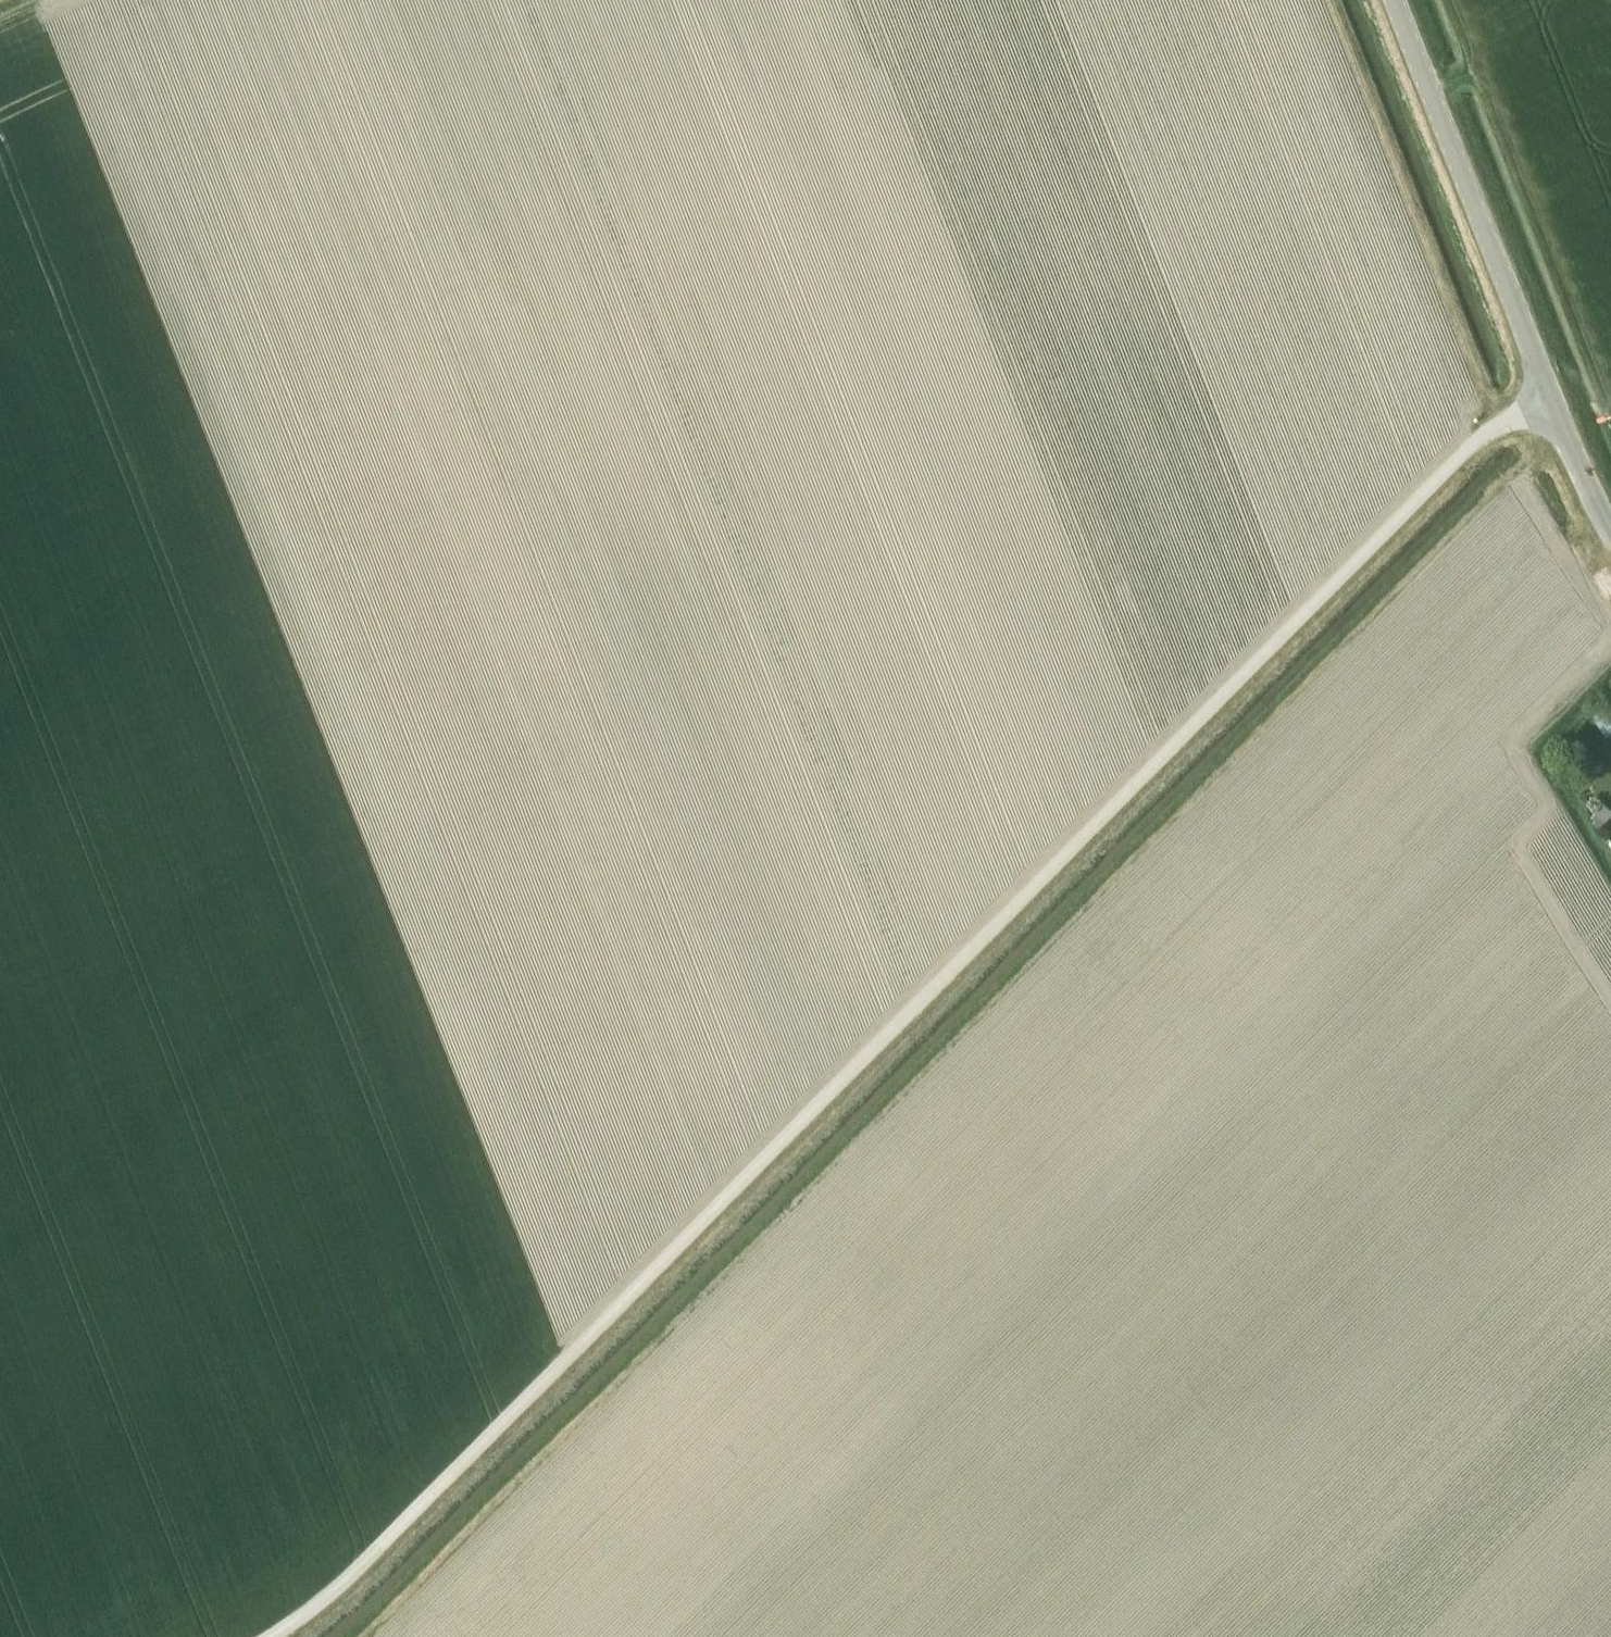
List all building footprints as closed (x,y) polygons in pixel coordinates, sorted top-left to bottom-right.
[(1594,813),(1605,823),(1610,816),(1610,809),(1603,803),(1594,813)]
